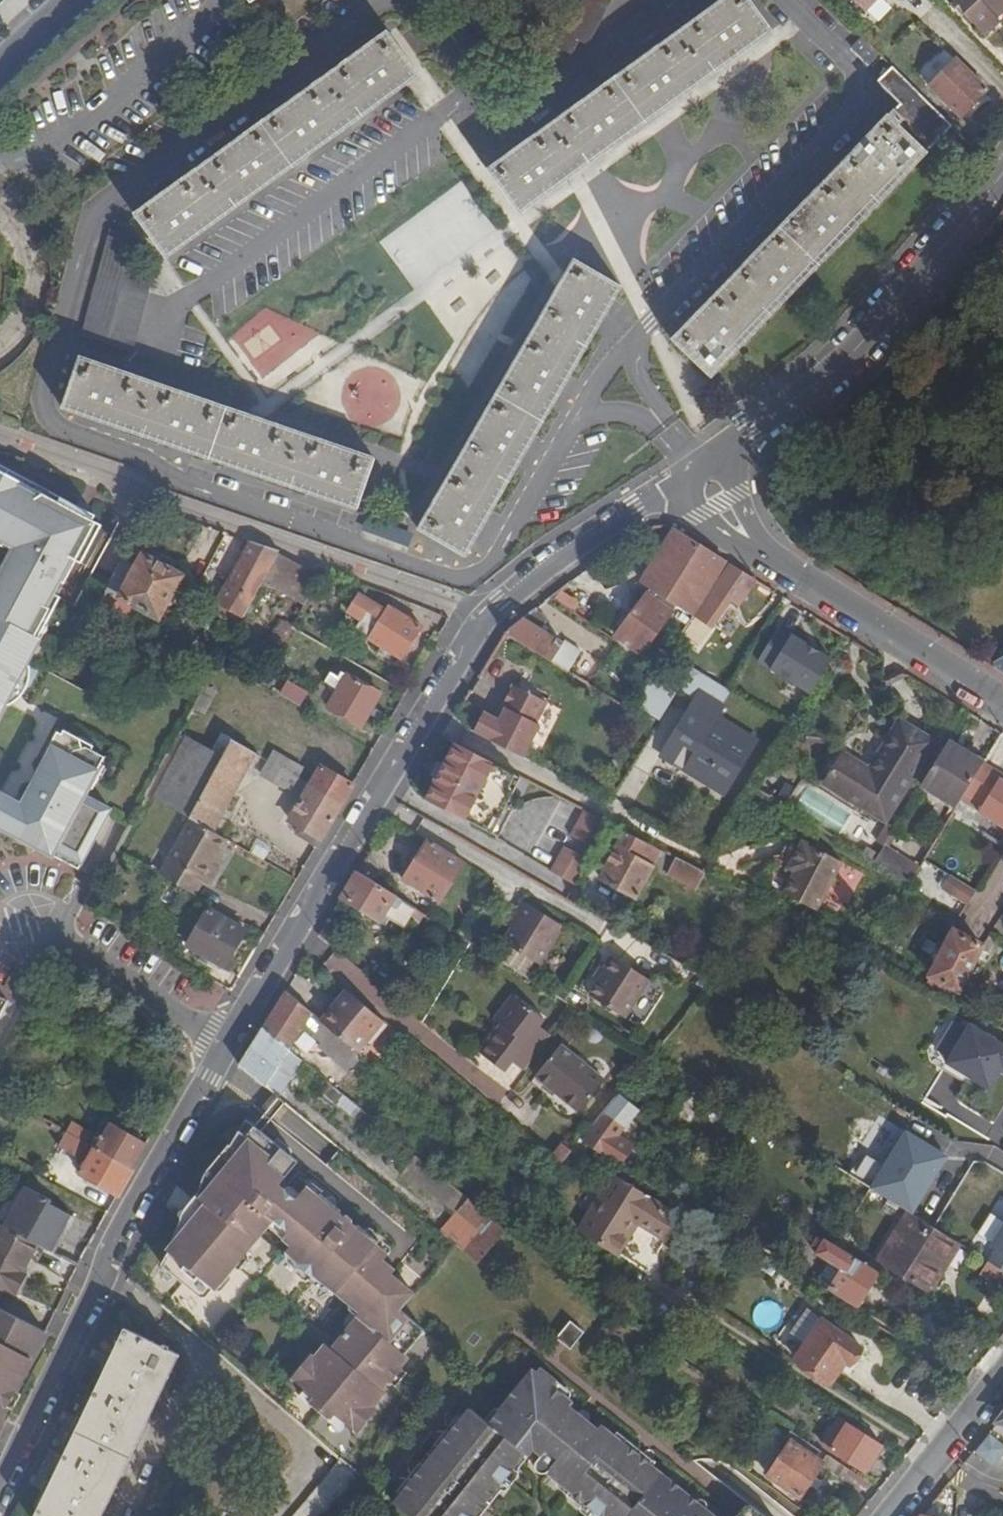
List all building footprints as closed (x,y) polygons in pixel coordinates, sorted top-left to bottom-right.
[(518,214),(772,31),(750,0),(725,0),(488,171),(518,214)] [(557,48),(572,55),(579,42),(587,46),(612,0),(582,0),(557,48)] [(865,11),(876,0),(854,0),(865,11)] [(957,8),(959,6),(966,13),(964,15),(985,36),(1001,21),(998,18),(1002,13),(1002,0),(950,0),(957,8)] [(135,216),(166,258),(419,75),(389,33),(135,216)] [(956,59),(929,87),(961,118),(988,90),(956,59)] [(889,116),(927,152),(952,126),(892,68),(878,82),(900,104),(889,116)] [(710,378),(927,152),(889,116),(673,342),(710,378)] [(80,338),(106,344),(127,267),(135,236),(110,229),(80,338)] [(419,531),(464,557),(621,286),(576,260),(419,531)] [(127,267),(106,344),(133,351),(154,274),(127,267)] [(358,509),(375,460),(79,358),(62,407),(358,509)] [(34,635),(39,625),(46,625),(60,598),(50,592),(57,580),(64,584),(69,574),(59,568),(66,556),(76,561),(81,564),(102,526),(86,517),(82,524),(70,518),(74,511),(51,499),(32,489),(30,494),(18,487),(21,483),(0,471),(0,539),(16,548),(14,552),(6,567),(3,565),(0,571),(0,616),(34,635)] [(32,489),(21,483),(18,487),(30,494),(32,489)] [(86,517),(74,511),(70,518),(82,524),(86,517)] [(683,586),(702,599),(725,561),(674,529),(661,548),(687,564),(682,572),(689,577),(683,586)] [(14,552),(16,548),(0,539),(0,545),(14,552)] [(217,603),(243,617),(262,583),(264,579),(278,554),(279,551),(251,541),(217,603)] [(693,614),(702,599),(683,586),(689,577),(682,572),(687,564),(661,548),(640,581),(652,588),(677,604),(693,614)] [(278,554),(264,579),(262,583),(303,605),(320,575),(278,554)] [(106,590),(158,619),(181,576),(143,555),(136,568),(122,560),(106,590)] [(69,574),(76,561),(66,556),(59,568),(69,574)] [(687,624),(697,631),(703,621),(711,627),(730,599),(739,605),(756,580),(729,564),(687,624)] [(626,620),(621,627),(615,635),(641,654),(677,604),(652,588),(647,595),(645,594),(626,620)] [(421,627),(430,611),(394,597),(388,606),(389,607),(369,639),(401,659),(421,627)] [(239,624),(243,617),(217,603),(213,610),(239,624)] [(505,634),(568,672),(581,652),(564,642),(563,644),(540,630),(547,620),(536,609),(505,634)] [(0,616),(0,716),(6,704),(9,705),(16,701),(20,698),(15,694),(24,678),(30,679),(30,674),(30,666),(28,665),(41,639),(34,635),(0,616)] [(617,623),(621,627),(626,620),(622,616),(617,623)] [(691,640),(697,631),(687,624),(681,633),(691,640)] [(775,624),(754,661),(763,667),(785,629),(775,624)] [(48,626),(46,625),(39,625),(34,635),(41,639),(48,626)] [(809,695),(829,656),(783,632),(763,671),(809,695)] [(992,668),(1002,675),(1002,650),(992,668)] [(690,759),(684,770),(724,795),(756,741),(717,717),(723,707),(701,694),(723,681),(712,663),(679,682),(690,700),(694,703),(688,713),(691,715),(686,723),(683,721),(668,745),(690,759)] [(381,695),(347,675),(328,708),(362,727),(381,695)] [(289,681),(282,694),(303,706),(310,693),(289,681)] [(826,783),(885,820),(932,743),(900,723),(871,772),(843,755),(826,783)] [(808,729),(807,745),(823,747),(825,730),(808,729)] [(79,869),(111,809),(85,796),(89,788),(93,790),(99,778),(95,776),(105,758),(86,748),(82,749),(80,739),(64,731),(62,734),(57,732),(36,772),(38,773),(34,781),(21,805),(8,799),(9,798),(2,794),(0,793),(0,827),(79,869)] [(180,735),(148,796),(191,820),(212,832),(251,759),(256,762),(259,756),(232,740),(233,739),(222,733),(211,752),(180,735)] [(950,737),(948,742),(983,763),(986,758),(950,737)] [(983,763),(948,742),(922,785),(957,806),(965,792),(983,763)] [(522,778),(455,743),(445,763),(444,762),(434,781),(435,782),(425,801),(463,822),(463,821),(497,840),(512,812),(506,809),(522,778)] [(662,756),(684,770),(690,759),(668,745),(662,756)] [(302,768),(275,751),(261,776),(289,791),(302,768)] [(1002,775),(983,763),(965,792),(984,804),(980,812),(1002,827),(1002,780),(1000,778),(1002,775)] [(321,767),(289,821),(299,828),(296,834),(316,846),(352,785),(321,767)] [(785,806),(855,849),(871,822),(801,780),(785,806)] [(609,823),(586,811),(572,835),(595,848),(609,823)] [(191,820),(159,874),(194,894),(202,881),(208,885),(219,866),(213,863),(226,840),(212,832),(191,820)] [(876,842),(884,847),(885,845),(895,829),(887,824),(876,842)] [(642,861),(651,845),(626,831),(601,878),(636,897),(653,866),(642,861)] [(427,839),(402,880),(441,903),(466,863),(427,839)] [(798,865),(794,871),(783,893),(817,910),(842,862),(800,840),(789,861),(798,865)] [(661,850),(651,845),(642,861),(653,866),(661,850)] [(885,845),(884,847),(878,857),(875,861),(909,883),(919,867),(885,845)] [(574,885),(588,860),(565,848),(551,873),(574,885)] [(875,861),(878,857),(866,849),(863,854),(875,861)] [(696,888),(704,872),(676,857),(668,873),(696,888)] [(786,867),(794,871),(798,865),(789,861),(786,867)] [(424,913),(358,872),(342,898),(380,922),(384,915),(404,927),(410,917),(419,922),(424,913)] [(968,904),(975,891),(950,875),(942,888),(968,904)] [(518,918),(512,929),(503,943),(540,966),(563,927),(523,902),(514,916),(518,918)] [(246,931),(208,909),(186,947),(224,969),(246,931)] [(512,929),(518,918),(514,916),(508,926),(512,929)] [(982,946),(953,932),(947,945),(943,944),(936,946),(931,955),(934,962),(938,963),(931,978),(959,992),(982,946)] [(589,995),(624,1018),(649,980),(611,956),(596,980),(598,982),(589,995)] [(263,1027),(291,1050),(294,1046),(305,1028),(323,1042),(320,1046),(351,1071),(363,1057),(358,1053),(321,1022),(285,992),(263,1027)] [(321,1022),(358,1053),(383,1022),(347,992),(321,1022)] [(511,1061),(523,1071),(551,1035),(539,1025),(544,1019),(513,995),(494,1020),(500,1024),(479,1052),(504,1071),(511,1061)] [(299,1057),(291,1050),(263,1027),(240,1065),(280,1099),(303,1061),(299,1057)] [(302,1053),(294,1046),(291,1050),(299,1057),(302,1053)] [(537,1079),(577,1111),(602,1079),(563,1047),(537,1079)] [(1000,1142),(1002,1136),(1002,1081),(970,1062),(943,1110),(1000,1142)] [(328,1088),(330,1090),(344,1101),(347,1097),(331,1084),(328,1088)] [(344,1101),(330,1090),(325,1096),(339,1107),(344,1101)] [(586,1144),(592,1137),(605,1121),(600,1118),(581,1141),(586,1144)] [(605,1121),(592,1137),(605,1144),(615,1126),(605,1121)] [(111,1123),(96,1150),(132,1171),(147,1144),(111,1123)] [(72,1124),(66,1133),(86,1144),(91,1135),(72,1124)] [(389,1382),(400,1368),(409,1358),(405,1355),(425,1331),(422,1329),(398,1308),(412,1292),(391,1274),(379,1265),(388,1254),(377,1245),(379,1242),(358,1225),(353,1226),(352,1220),(347,1216),(341,1216),(341,1211),(320,1194),(319,1196),(307,1186),(296,1199),(278,1185),(297,1162),(254,1126),(246,1136),(239,1131),(161,1265),(201,1298),(207,1296),(224,1273),(227,1275),(235,1265),(233,1263),(243,1250),(246,1252),(267,1225),(292,1246),(287,1251),(288,1262),(298,1270),(296,1272),(308,1283),(310,1280),(320,1288),(329,1287),(349,1303),(349,1309),(358,1317),(331,1349),(325,1344),(314,1357),(310,1354),(291,1378),(315,1398),(310,1404),(329,1419),(334,1414),(358,1433),(377,1410),(374,1407),(385,1394),(381,1391),(389,1382)] [(86,1144),(66,1133),(58,1147),(87,1164),(81,1176),(118,1197),(132,1171),(96,1150),(86,1144)] [(422,1187),(454,1214),(468,1198),(417,1156),(400,1176),(418,1191),(422,1187)] [(523,1192),(532,1199),(558,1168),(550,1160),(523,1192)] [(646,1272),(680,1218),(613,1176),(579,1230),(617,1254),(646,1272)] [(38,1244),(55,1253),(74,1218),(50,1205),(51,1201),(26,1187),(5,1226),(38,1244)] [(468,1198),(454,1214),(440,1231),(455,1243),(478,1263),(506,1230),(496,1222),(468,1198)] [(894,1217),(900,1207),(889,1200),(883,1210),(894,1217)] [(507,1209),(496,1222),(506,1230),(517,1217),(507,1209)] [(878,1259),(929,1291),(959,1244),(908,1212),(878,1259)] [(2,1225),(0,1228),(0,1291),(2,1287),(15,1294),(25,1275),(22,1273),(38,1244),(5,1226),(2,1225)] [(818,1248),(815,1254),(828,1262),(822,1271),(836,1280),(830,1289),(857,1306),(878,1272),(835,1245),(824,1239),(822,1242),(817,1239),(813,1245),(818,1248)] [(1001,1261),(992,1255),(988,1262),(997,1267),(1001,1261)] [(787,1292),(793,1282),(780,1274),(774,1284),(787,1292)] [(793,1325),(809,1337),(821,1320),(805,1308),(793,1325)] [(10,1400),(46,1332),(0,1309),(0,1418),(10,1400)] [(624,1337),(616,1332),(623,1320),(613,1314),(584,1353),(595,1361),(602,1350),(611,1356),(624,1337)] [(821,1320),(809,1337),(794,1359),(828,1383),(843,1361),(847,1364),(860,1346),(821,1320)] [(556,1338),(570,1350),(584,1333),(570,1321),(556,1338)] [(179,1356),(125,1329),(35,1515),(103,1515),(179,1356)] [(704,1509),(700,1513),(692,1507),(695,1502),(672,1483),(667,1489),(656,1481),(662,1474),(652,1466),(655,1462),(643,1453),(641,1456),(634,1465),(629,1461),(636,1452),(638,1449),(627,1440),(624,1443),(601,1425),(597,1429),(588,1421),(586,1423),(577,1416),(579,1414),(569,1406),(572,1402),(563,1394),(561,1396),(551,1388),(557,1381),(540,1367),(529,1380),(525,1377),(499,1410),(503,1413),(492,1427),(469,1409),(461,1419),(457,1416),(448,1428),(463,1440),(459,1445),(444,1433),(435,1445),(438,1447),(424,1466),(420,1463),(411,1474),(426,1487),(422,1492),(407,1480),(397,1491),(401,1494),(394,1503),(409,1515),(473,1515),(475,1514),(476,1514),(499,1486),(502,1489),(517,1471),(514,1468),(525,1454),(529,1456),(533,1451),(540,1457),(537,1461),(548,1472),(558,1480),(567,1479),(575,1486),(570,1492),(567,1495),(581,1507),(584,1504),(588,1499),(606,1514),(604,1515),(713,1515),(704,1509)] [(407,1373),(400,1368),(389,1382),(395,1387),(407,1373)] [(840,1418),(823,1444),(865,1471),(882,1445),(840,1418)] [(448,1428),(444,1433),(459,1445),(463,1440),(448,1428)] [(827,1455),(790,1431),(784,1439),(789,1442),(767,1475),(801,1497),(823,1463),(827,1455)] [(988,1435),(974,1451),(992,1466),(1002,1453),(1002,1447),(988,1435)] [(636,1452),(629,1461),(634,1465),(641,1456),(643,1453),(638,1449),(636,1452)] [(362,1477),(342,1460),(295,1515),(330,1515),(362,1477)] [(411,1474),(407,1480),(422,1492),(426,1487),(411,1474)] [(673,1482),(662,1474),(656,1481),(667,1489),(672,1483),(673,1482)] [(747,1502),(737,1515),(764,1515),(747,1502)]
